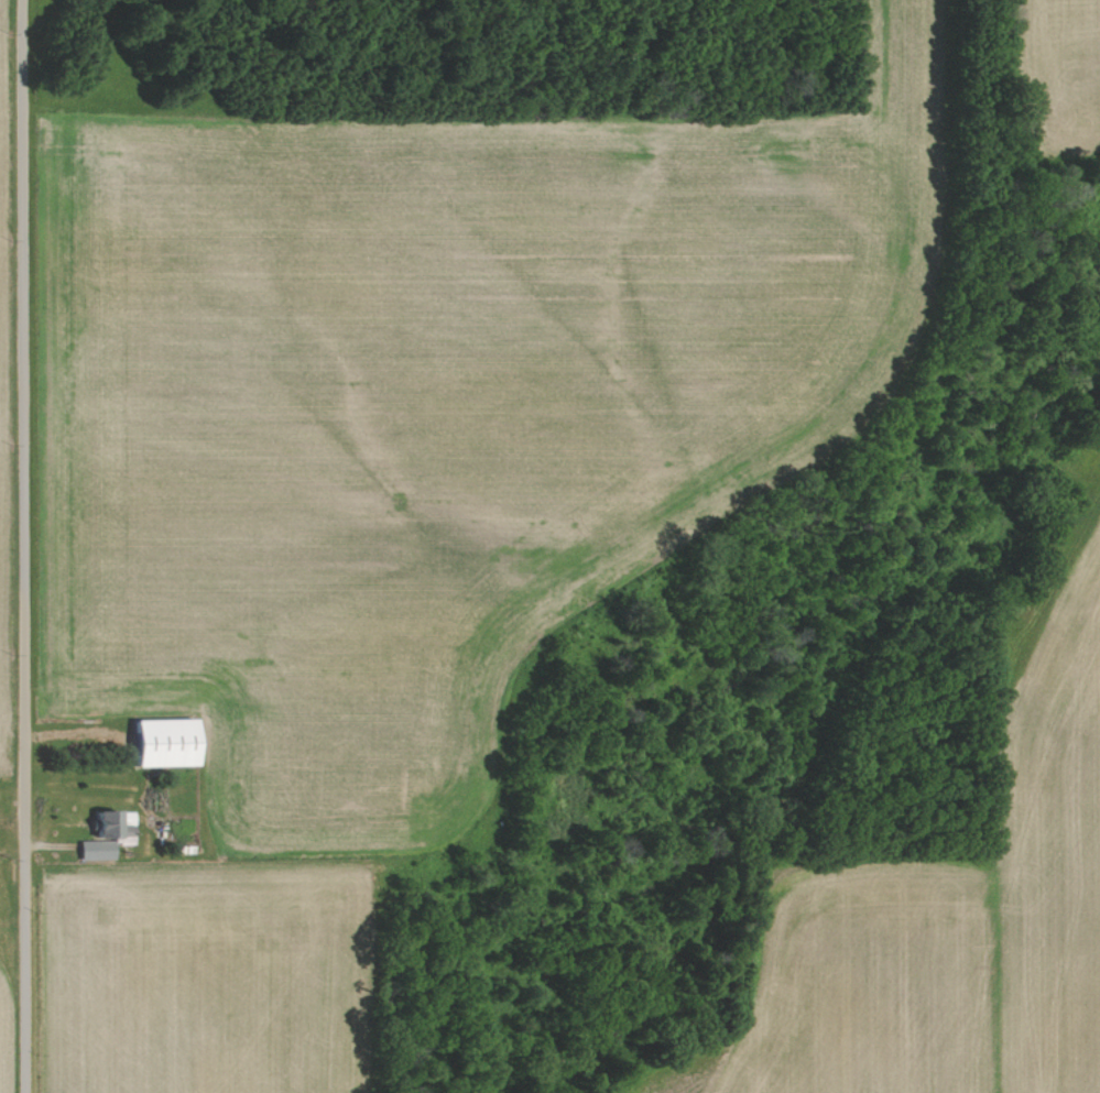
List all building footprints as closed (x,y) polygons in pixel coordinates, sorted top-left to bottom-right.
[(79,842),(80,862),(114,861),(113,846),(134,845),(133,811),(93,813),(94,841),(79,842)]
